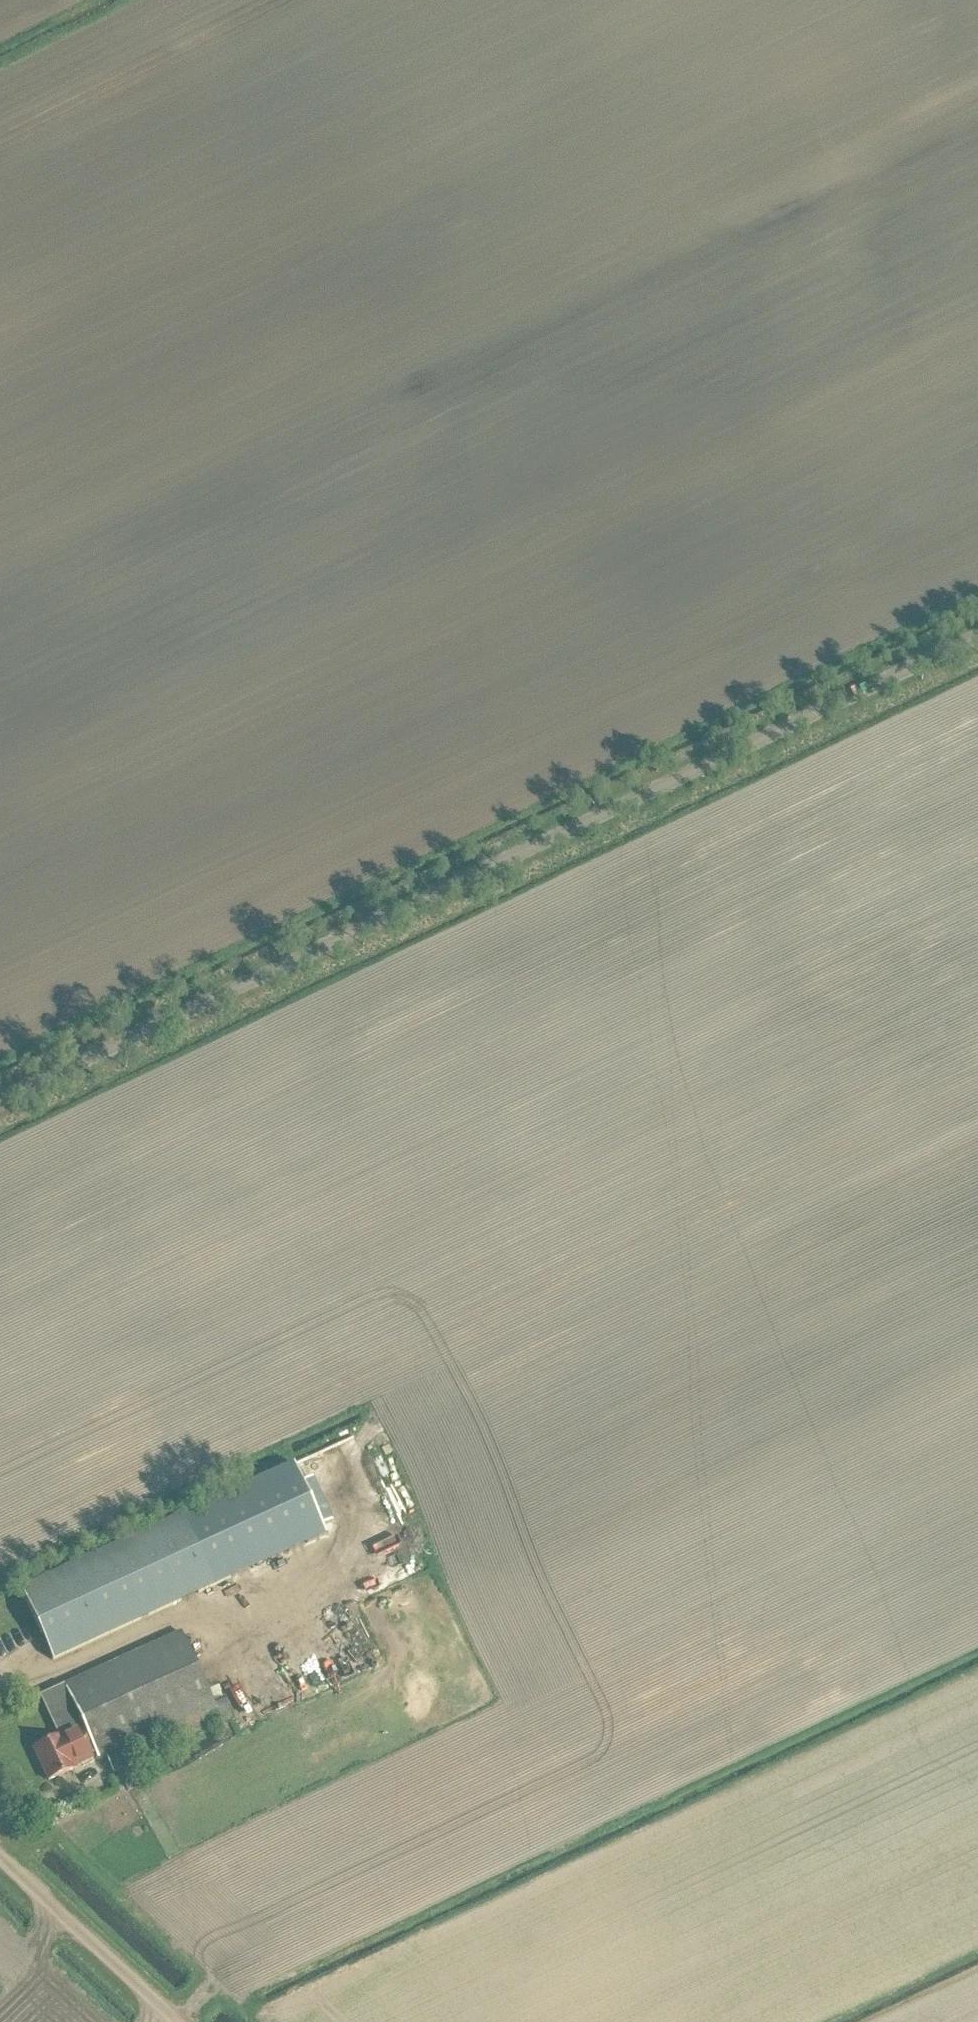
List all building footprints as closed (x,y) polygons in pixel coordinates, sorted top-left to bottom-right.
[(52,1663),(216,1587),(325,1537),(294,1468),(21,1593),(52,1663)] [(213,1705),(181,1635),(41,1699),(59,1739),(33,1751),(48,1783),(74,1771),(72,1766),(95,1755),(97,1761),(105,1757),(113,1774),(234,1719),(225,1699),(213,1705)]
